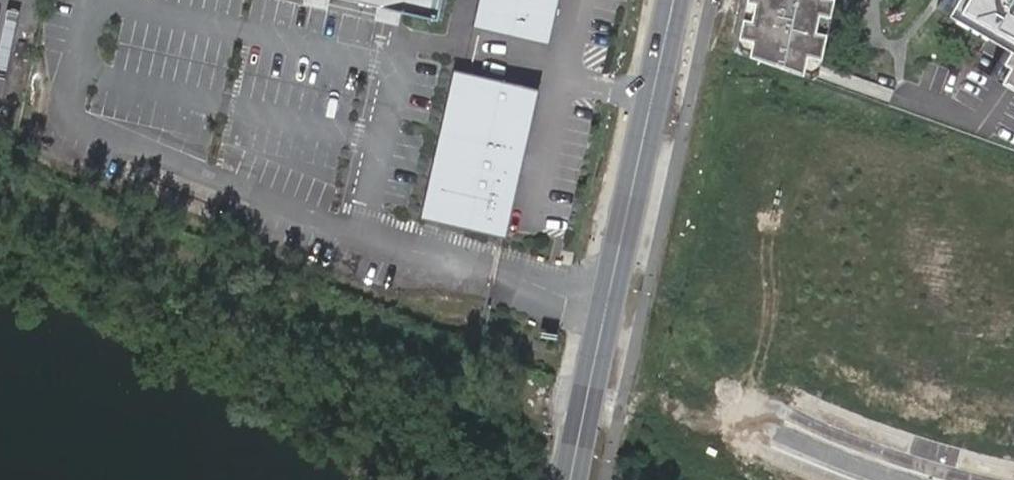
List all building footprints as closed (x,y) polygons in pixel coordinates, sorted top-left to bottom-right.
[(387,16),(430,26),(436,0),(318,0),(387,16)] [(471,26),(546,43),(556,0),(477,0),(471,26)] [(727,48),(806,78),(823,0),(738,0),(727,48)] [(934,9),(1009,54),(993,82),(1013,94),(1013,0),(939,0),(934,9)] [(535,90),(453,71),(418,218),(500,237),(535,90)]
